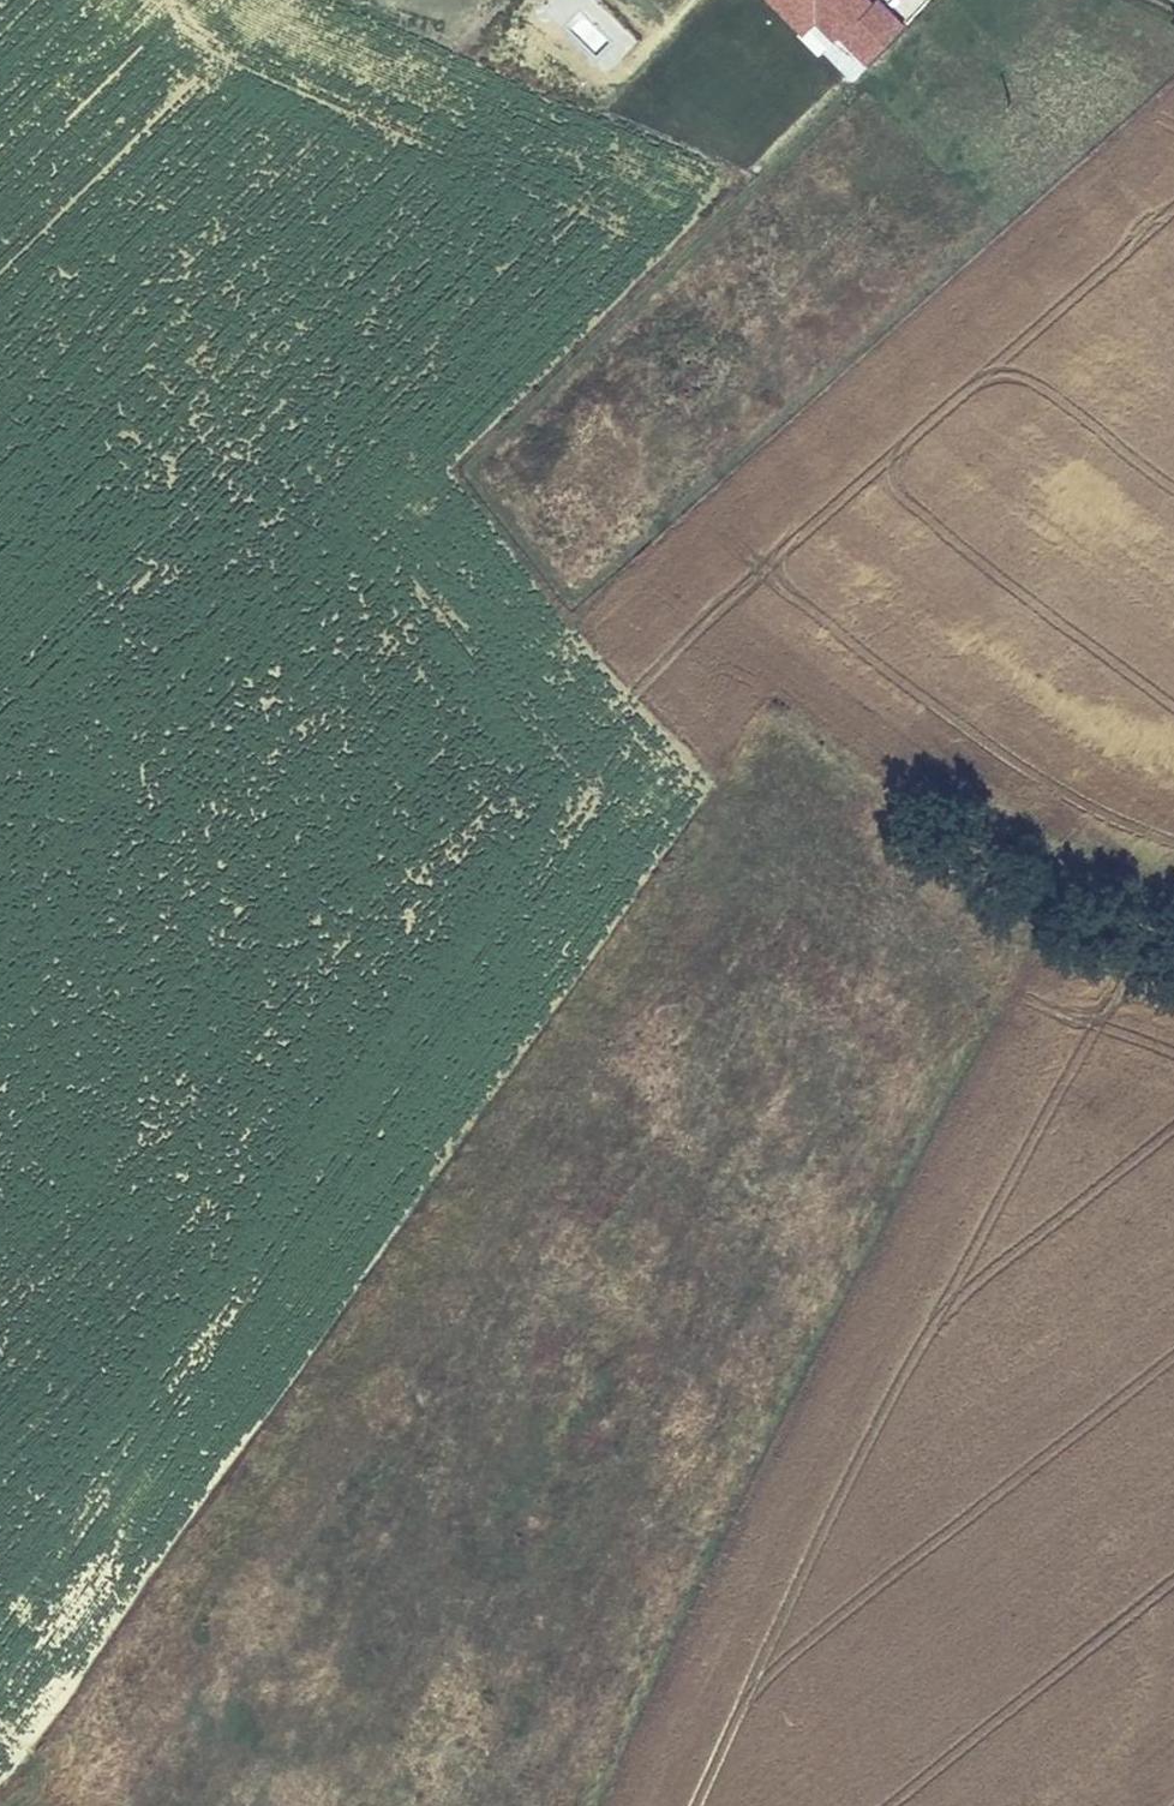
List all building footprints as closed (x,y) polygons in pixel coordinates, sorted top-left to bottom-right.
[(855,79),(905,22),(883,0),(770,0),(855,79)]
